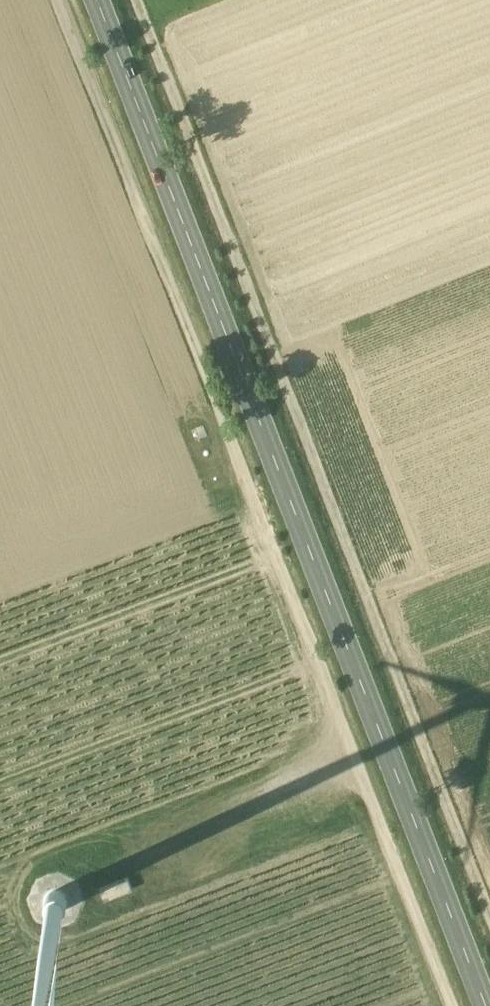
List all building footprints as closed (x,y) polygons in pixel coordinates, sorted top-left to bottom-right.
[(128,879),(100,889),(104,900),(132,890),(128,879)]
